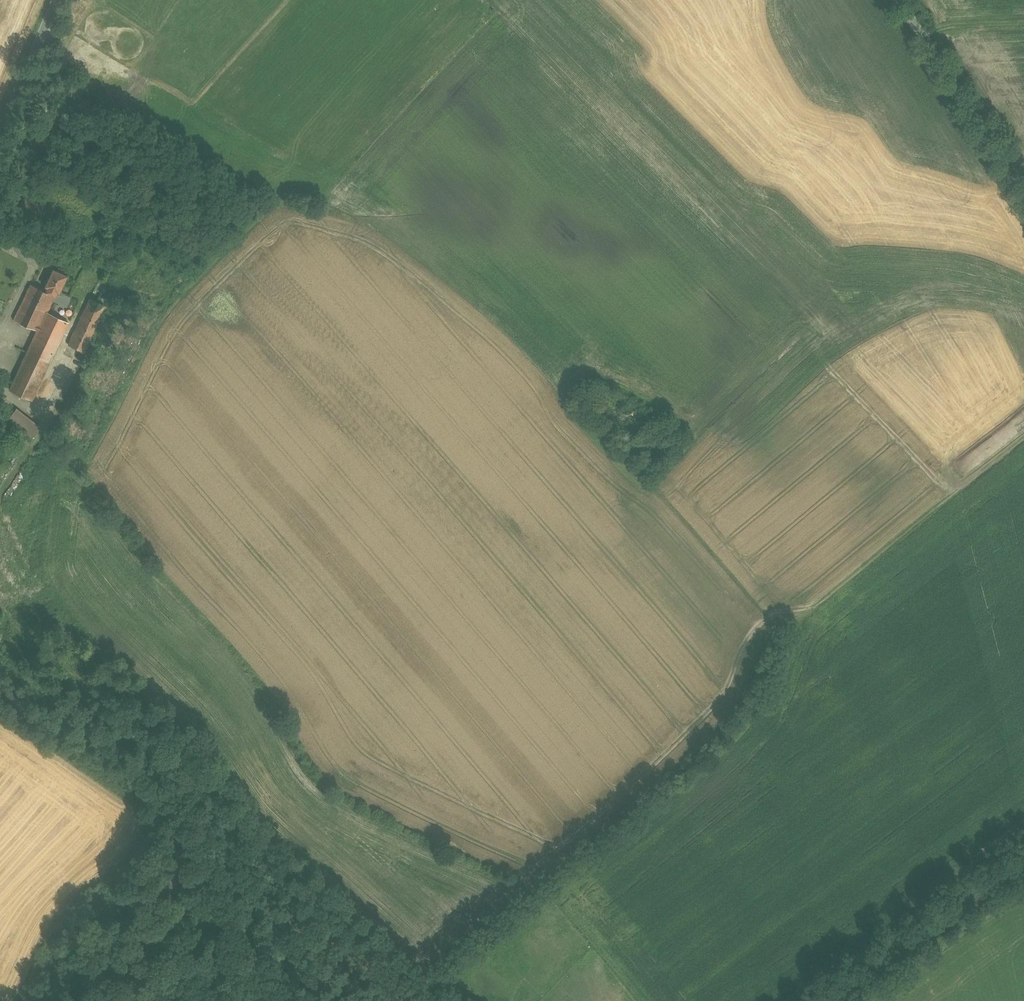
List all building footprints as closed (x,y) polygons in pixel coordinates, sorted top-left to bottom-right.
[(46,248),(35,242),(31,251),(41,257),(46,248)] [(67,276),(54,269),(50,278),(47,279),(45,283),(46,285),(46,286),(44,290),(31,284),(26,294),(51,304),(57,291),(59,292),(59,291),(67,276)] [(68,322),(48,312),(53,299),(55,300),(56,300),(67,305),(71,297),(59,291),(59,292),(57,291),(51,304),(43,321),(64,331),(68,322)] [(64,331),(43,321),(51,304),(26,294),(15,318),(39,329),(10,389),(32,399),(64,331)] [(91,298),(69,344),(85,351),(106,305),(91,298)] [(40,427),(17,408),(9,418),(33,436),(40,427)]
